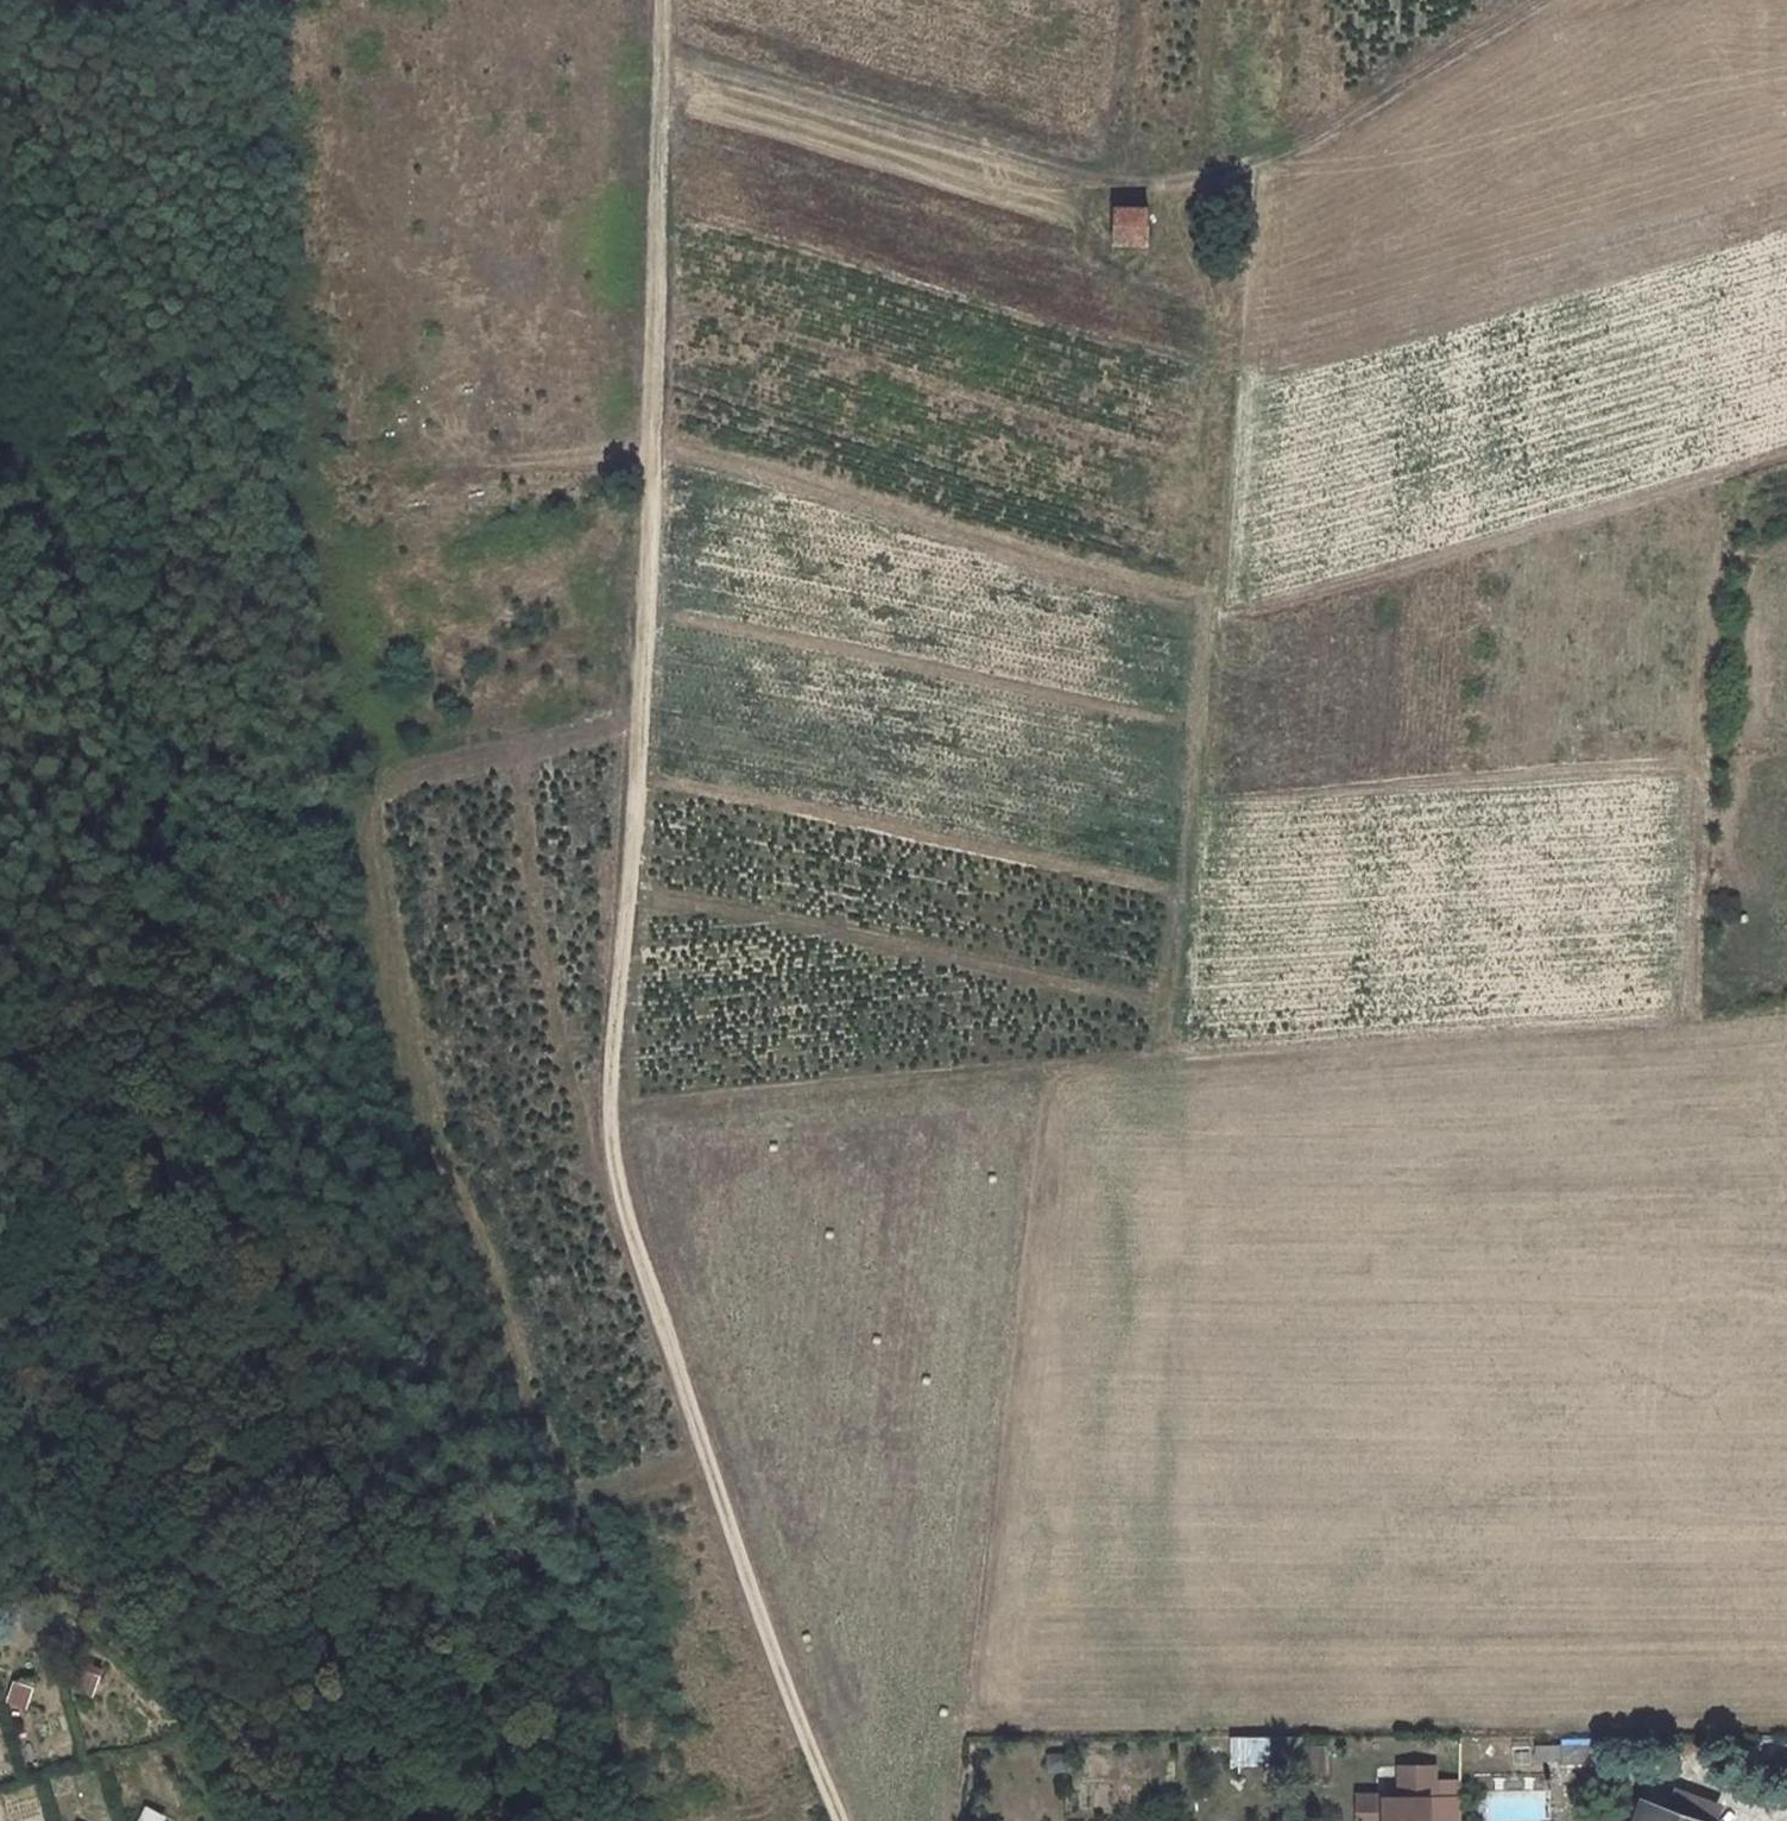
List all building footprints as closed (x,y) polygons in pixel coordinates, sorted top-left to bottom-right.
[(1116,241),(1148,243),(1149,212),(1118,210),(1116,241)] [(81,1672),(74,1690),(88,1695),(95,1677),(81,1672)] [(16,1682),(9,1702),(24,1707),(31,1687),(16,1682)] [(1247,1757),(1246,1737),(1236,1737),(1236,1757),(1247,1757)] [(1247,1757),(1247,1765),(1271,1766),(1270,1737),(1246,1737),(1247,1757)] [(1271,1766),(1303,1766),(1302,1746),(1302,1737),(1270,1737),(1271,1766)] [(1303,1766),(1303,1778),(1303,1779),(1342,1779),(1342,1766),(1342,1757),(1326,1757),(1326,1746),(1302,1746),(1303,1766)] [(1554,1760),(1553,1748),(1537,1748),(1537,1761),(1554,1760)] [(1595,1762),(1595,1748),(1561,1748),(1561,1760),(1561,1763),(1595,1762)] [(1064,1756),(1050,1756),(1050,1771),(1064,1771),(1064,1756)] [(1434,1761),(1397,1761),(1398,1790),(1357,1790),(1357,1820),(1435,1820),(1434,1761)] [(1278,1779),(1303,1778),(1303,1766),(1271,1766),(1278,1779)] [(1642,1805),(1637,1820),(1686,1820),(1642,1805)] [(142,1820),(158,1820),(160,1816),(147,1809),(142,1820)]
